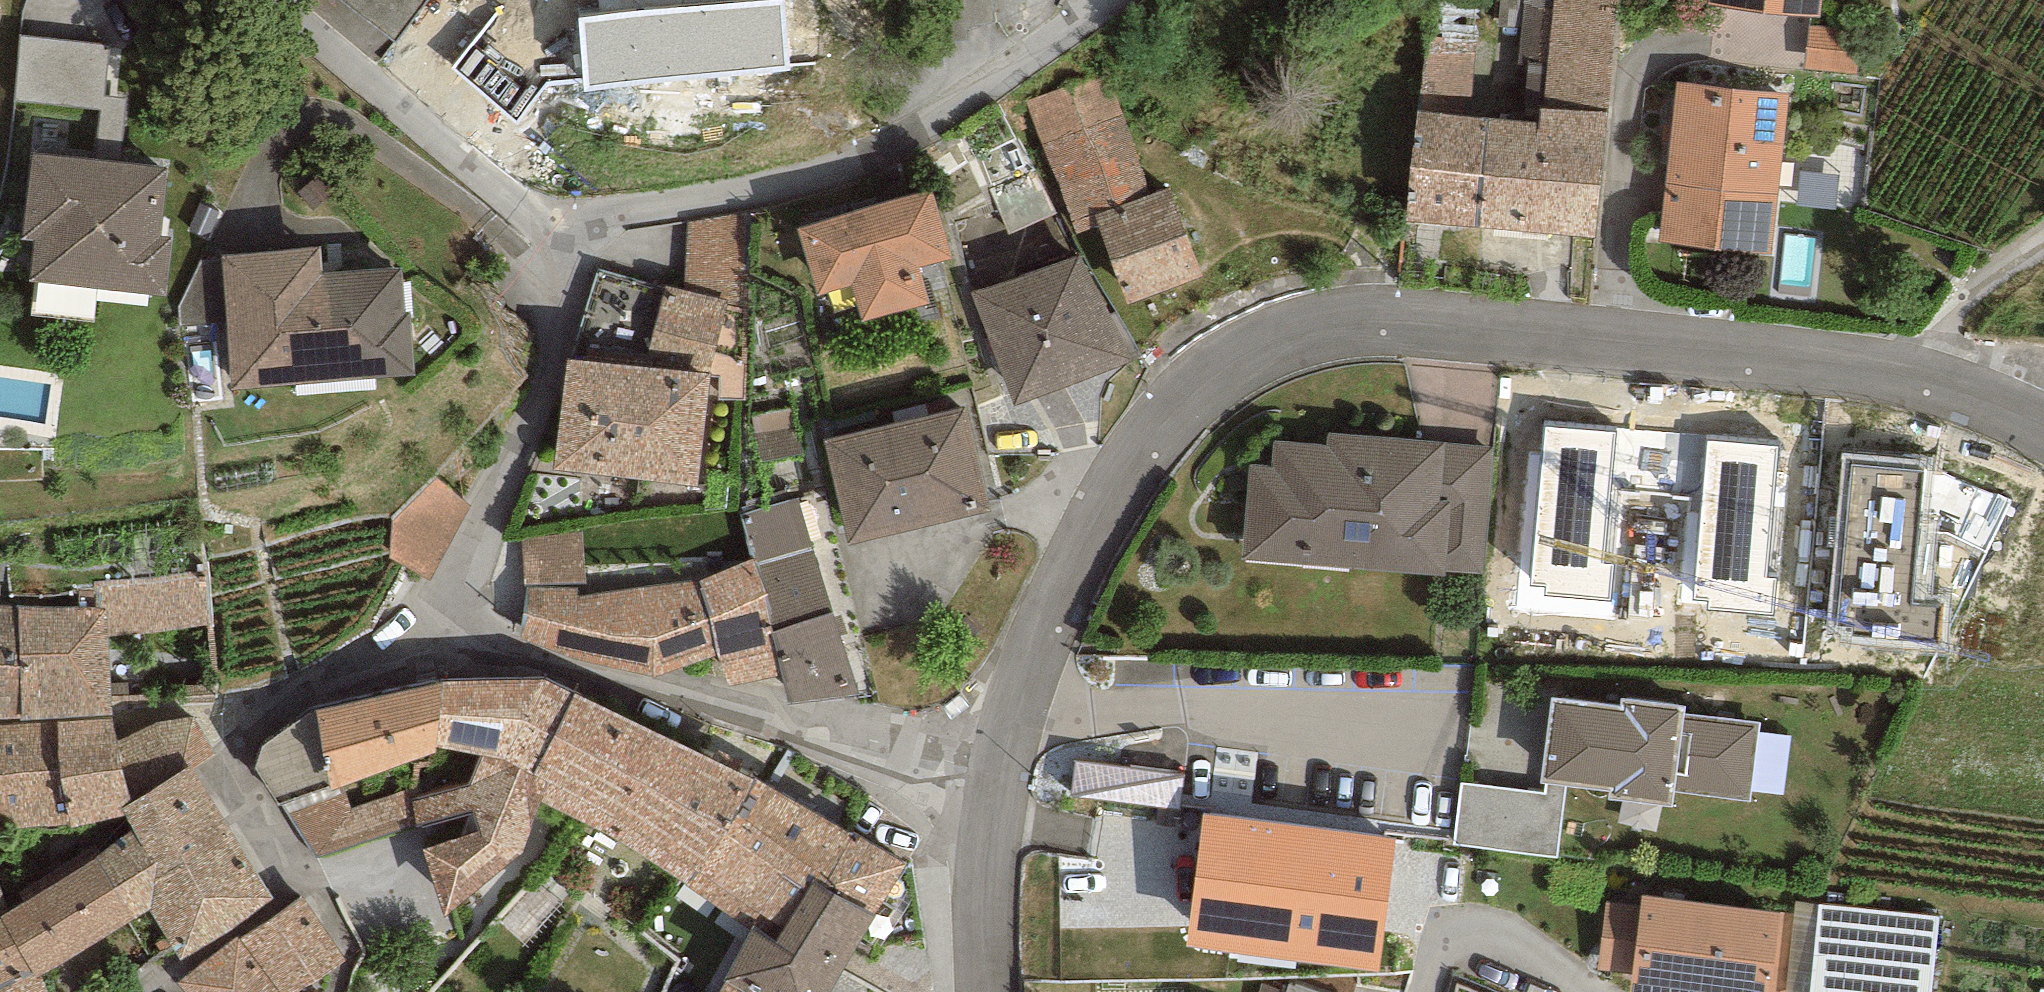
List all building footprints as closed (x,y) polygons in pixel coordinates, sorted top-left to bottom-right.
[(395,47),(431,0),(340,0),(395,47)] [(1607,112),(1617,0),(1552,0),(1545,107),(1607,112)] [(1709,5),(1819,16),(1821,0),(1709,0),(1709,5)] [(783,1),(581,19),(587,88),(789,70),(783,1)] [(1821,27),(1810,26),(1804,72),(1858,77),(1863,33),(1821,27)] [(15,94),(106,100),(110,34),(19,28),(15,94)] [(1469,115),(1476,41),(1425,36),(1418,111),(1469,115)] [(1110,75),(1026,100),(1077,234),(1099,225),(1095,214),(1150,194),(1110,75)] [(1789,96),(1676,84),(1659,243),(1772,255),(1789,96)] [(1487,117),(1478,228),(1597,237),(1607,112),(1545,107),(1540,107),(1538,121),(1487,117)] [(1408,222),(1478,228),(1487,117),(1469,115),(1418,111),(1408,222)] [(33,240),(29,281),(166,295),(172,239),(159,237),(167,167),(33,153),(24,239),(33,240)] [(338,183),(321,165),(297,187),(313,205),(338,183)] [(1099,225),(1127,304),(1202,276),(1170,187),(1150,194),(1095,214),(1099,225)] [(851,285),(861,322),(928,303),(918,267),(950,258),(931,190),(797,227),(816,295),(851,285)] [(748,212),(688,222),(684,290),(727,301),(743,306),(748,212)] [(227,322),(232,389),(415,375),(410,312),(405,313),(402,267),(324,273),(322,247),(222,255),(222,261),(227,322)] [(971,292),(1013,406),(1135,359),(1078,256),(971,292)] [(179,325),(227,322),(222,261),(201,262),(179,307),(179,325)] [(696,486),(710,372),(727,301),(684,290),(666,286),(644,366),(567,359),(554,471),(696,486)] [(795,402),(751,410),(759,453),(802,445),(795,402)] [(990,515),(966,408),(824,440),(848,547),(990,515)] [(1615,432),(1545,427),(1531,586),(1545,587),(1544,596),(1609,602),(1613,563),(1604,563),(1615,432)] [(1249,464),(1241,560),(1445,577),(1446,571),(1452,502),(1439,501),(1444,442),(1328,433),(1327,445),(1272,440),(1270,465),(1249,464)] [(1775,445),(1708,440),(1694,598),(1709,599),(1708,611),(1775,617),(1778,576),(1764,575),(1775,445)] [(1446,571),(1481,574),(1491,446),(1444,442),(1439,501),(1452,502),(1446,571)] [(1926,461),(1842,455),(1829,640),(1944,647),(1947,605),(1917,602),(1926,461)] [(472,493),(437,474),(391,516),(393,548),(408,556),(432,569),(472,493)] [(754,558),(756,565),(815,548),(798,498),(741,514),(754,558)] [(582,532),(522,539),(525,588),(575,586),(586,585),(582,532)] [(815,548),(756,565),(771,631),(781,674),(789,707),(858,698),(815,548)] [(575,586),(525,588),(520,638),(658,675),(720,652),(728,687),(781,674),(771,631),(756,565),(754,558),(700,580),(576,596),(575,586)] [(205,569),(91,580),(95,609),(16,606),(21,720),(112,712),(107,637),(210,626),(205,569)] [(0,605),(0,720),(21,720),(16,606),(0,605)] [(544,679),(441,680),(437,744),(483,752),(469,785),(414,799),(417,828),(474,813),(481,829),(423,849),(444,917),(545,836),(542,804),(531,775),(575,694),(544,679)] [(436,753),(437,744),(441,680),(317,708),(331,788),(345,784),(436,753)] [(752,784),(755,780),(575,694),(531,775),(542,804),(686,885),(725,834),(752,784)] [(1686,706),(1624,699),(1623,705),(1551,697),(1542,783),(1547,783),(1566,785),(1611,790),(1610,800),(1672,806),(1674,791),(1751,800),(1759,721),(1685,713),(1686,706)] [(277,805),(281,802),(331,788),(317,708),(262,748),(254,769),(277,805)] [(155,721),(117,741),(131,802),(191,765),(195,770),(216,755),(193,715),(155,721)] [(72,827),(125,815),(122,809),(131,802),(117,741),(113,719),(57,723),(0,725),(0,830),(72,827)] [(180,961),(274,899),(195,770),(191,765),(131,802),(122,809),(125,815),(134,833),(97,859),(136,921),(149,910),(180,961)] [(852,834),(755,780),(752,784),(725,834),(808,891),(813,879),(825,885),(852,834)] [(1546,794),(1462,784),(1455,844),(1558,857),(1566,785),(1547,783),(1546,794)] [(414,799),(410,790),(353,807),(345,784),(331,788),(281,802),(316,855),(417,828),(414,799)] [(1282,959),(1300,827),(1205,814),(1187,947),(1282,959)] [(1397,840),(1300,827),(1282,959),(1379,973),(1397,840)] [(776,945),(808,891),(725,834),(686,885),(752,930),(776,945)] [(907,865),(852,834),(825,885),(874,916),(907,865)] [(136,921),(97,859),(9,914),(1,920),(0,920),(0,986),(31,969),(39,976),(136,921)] [(813,879),(808,891),(776,945),(752,930),(723,982),(729,984),(724,991),(829,991),(874,916),(825,885),(813,879)] [(1,920),(9,914),(0,886),(0,920),(1,920)] [(1643,895),(1641,904),(1608,900),(1599,968),(1632,973),(1630,991),(1783,991),(1793,914),(1643,895)] [(345,960),(303,896),(240,941),(279,991),(301,991),(345,960)] [(1819,905),(1795,903),(1793,914),(1783,991),(1810,991),(1819,905)] [(1819,905),(1810,991),(1930,991),(1938,917),(1819,905)] [(240,941),(237,937),(179,983),(187,991),(279,991),(240,941)] [(39,976),(31,969),(0,986),(0,991),(45,991),(39,976)]
